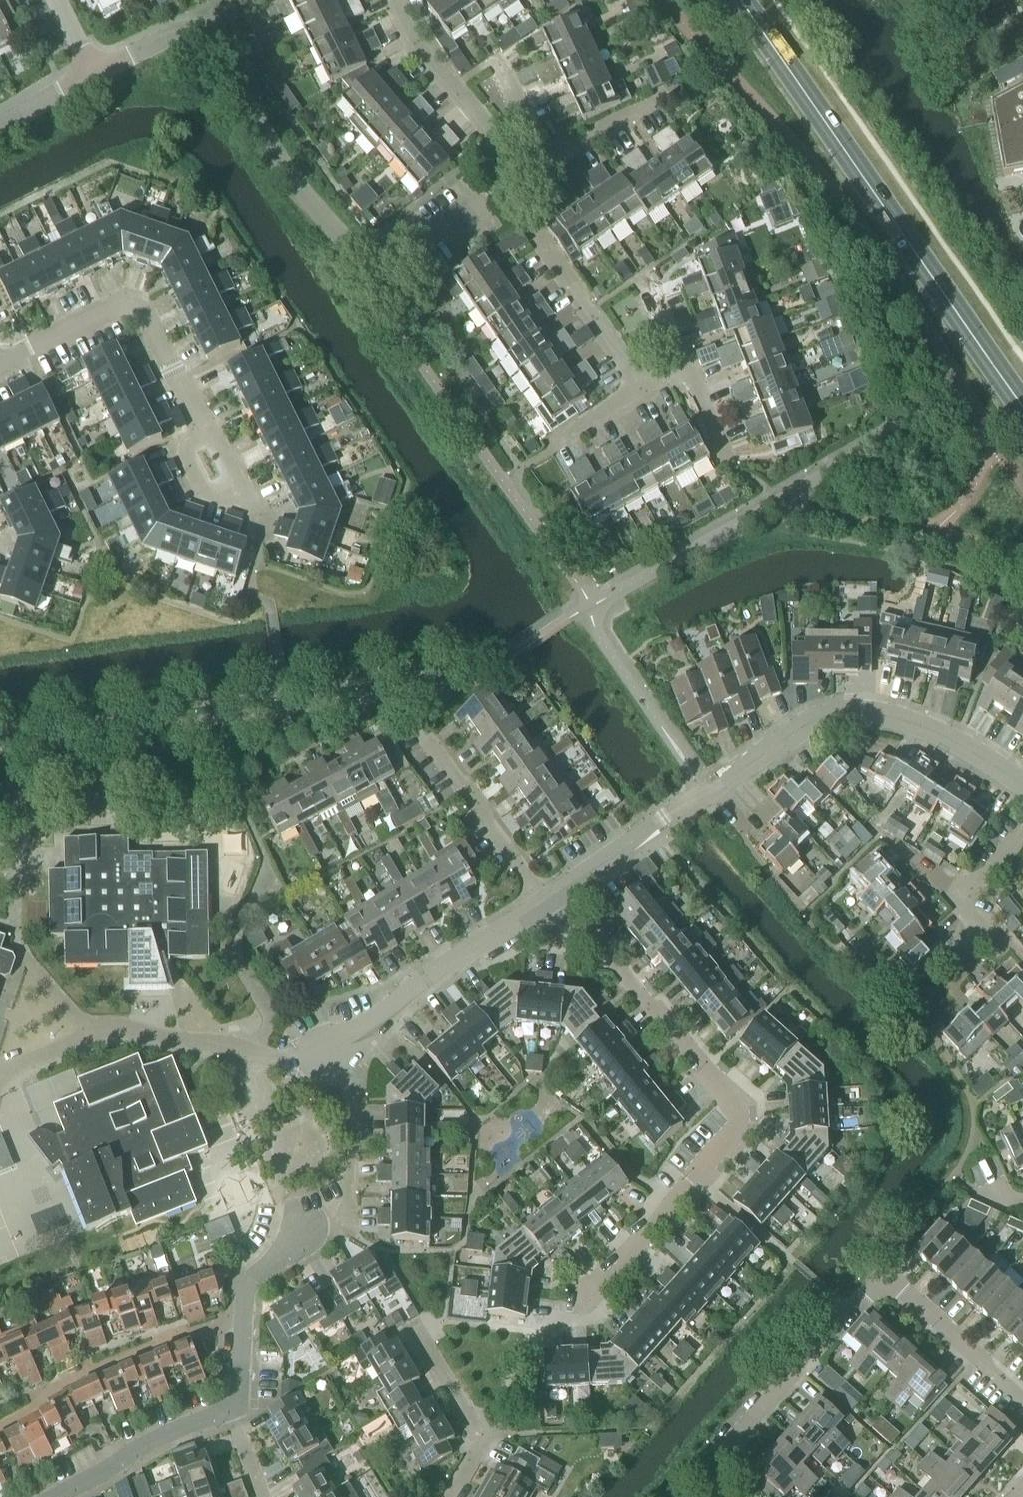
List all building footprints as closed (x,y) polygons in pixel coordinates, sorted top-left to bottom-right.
[(296,14),(325,0),(289,0),(296,14)] [(360,5),(358,0),(347,0),(336,5),(334,0),(325,0),(296,14),(305,32),(360,5)] [(467,29),(446,0),(435,0),(436,2),(428,8),(439,24),(429,31),(448,58),(459,50),(451,40),(467,29)] [(470,0),(446,0),(467,29),(483,18),(470,0)] [(499,7),(494,0),(470,0),(483,18),(499,7)] [(499,7),(504,14),(521,3),(519,0),(494,0),(499,7)] [(7,2),(6,3),(7,4),(0,7),(0,53),(16,45),(9,31),(19,26),(7,2)] [(345,24),(365,14),(360,5),(305,32),(314,49),(349,32),(345,24)] [(588,34),(579,16),(584,14),(580,5),(568,13),(572,20),(523,42),(527,51),(547,42),(551,50),(588,34)] [(322,67),(377,40),(373,31),(353,40),(349,32),(314,49),(322,67)] [(540,77),(596,51),(588,34),(551,50),(555,59),(535,68),(540,77)] [(362,58),(382,49),(377,40),(322,67),(331,85),(341,80),(367,67),(362,58)] [(567,86),(604,69),(596,51),(540,77),(544,86),(563,77),(567,86)] [(653,90),(671,82),(662,65),(645,73),(653,90)] [(355,116),(402,76),(395,69),(379,83),(372,76),(367,67),(341,80),(353,93),(343,102),(355,116)] [(556,112),(612,87),(612,86),(604,69),(567,86),(571,94),(551,103),(556,112)] [(392,98),(409,84),(402,76),(355,116),(356,117),(350,122),(362,136),(398,105),(392,98)] [(623,81),(612,86),(612,87),(556,112),(560,122),(580,113),(583,121),(631,99),(623,81)] [(678,111),(691,102),(680,88),(668,96),(678,111)] [(992,106),(994,121),(993,121),(998,149),(999,149),(1004,178),(1022,175),(1022,90),(992,106)] [(375,151),(381,146),(427,106),(420,98),(404,112),(398,105),(362,136),(375,151)] [(418,128),(434,113),(427,106),(381,146),(394,161),(424,135),(418,128)] [(407,175),(453,135),(446,127),(430,141),(424,135),(394,161),(407,175)] [(661,133),(697,184),(713,172),(689,139),(682,144),(670,127),(661,133)] [(680,195),(697,184),(661,133),(653,139),(665,156),(657,162),(680,195)] [(443,157),(459,143),(453,135),(407,175),(420,190),(449,164),(443,157)] [(680,195),(657,162),(650,167),(638,149),(629,155),(665,206),(680,195)] [(649,217),(665,206),(629,155),(621,161),(633,179),(625,184),(644,210),(649,217)] [(625,184),(621,177),(613,182),(601,165),(592,171),(627,221),(644,210),(625,184)] [(611,233),(627,221),(592,171),(584,177),(596,194),(588,200),(611,233)] [(611,233),(588,200),(581,205),(569,188),(560,194),(595,244),(611,233)] [(580,255),(595,244),(560,194),(552,200),(564,217),(556,222),(557,223),(548,230),(572,265),(583,258),(580,255)] [(121,217),(115,221),(108,207),(96,213),(103,227),(92,232),(110,268),(112,266),(111,263),(124,257),(136,222),(121,217)] [(142,267),(162,212),(153,209),(146,226),(136,222),(124,257),(141,263),(140,266),(142,267)] [(165,233),(171,215),(162,212),(142,267),(144,268),(145,264),(162,270),(175,236),(165,233)] [(690,238),(703,229),(696,219),(683,228),(690,238)] [(92,232),(80,238),(72,221),(64,225),(89,278),(91,277),(89,274),(106,265),(108,268),(110,268),(92,232)] [(87,279),(89,278),(64,225),(56,229),(64,246),(54,251),(70,283),(86,276),(87,279)] [(191,247),(189,241),(175,236),(162,270),(169,283),(165,285),(166,288),(202,269),(198,259),(211,253),(205,240),(191,247)] [(702,274),(682,281),(685,291),(742,269),(736,252),(740,250),(735,237),(702,250),(707,262),(698,265),(702,274)] [(54,251),(44,256),(36,239),(27,243),(53,296),(55,295),(53,292),(70,283),(54,251)] [(463,292),(496,270),(491,262),(509,250),(503,241),(467,266),(461,257),(438,272),(446,284),(443,286),(453,301),(464,294),(463,292)] [(51,297),(53,296),(27,243),(19,247),(28,264),(17,269),(33,301),(49,294),(51,297)] [(684,250),(671,258),(676,266),(689,258),(684,250)] [(7,274),(0,260),(0,284),(14,311),(16,314),(19,313),(18,309),(33,301),(17,269),(7,274)] [(474,309),(525,274),(519,265),(501,277),(496,270),(463,292),(464,294),(474,309)] [(226,273),(209,282),(202,269),(166,288),(167,290),(171,288),(179,305),(176,306),(176,308),(230,282),(226,273)] [(712,301),(749,287),(742,269),(685,291),(689,301),(709,293),(712,301)] [(485,325),(518,302),(513,295),(531,283),(525,274),(474,309),(485,325)] [(217,298),(234,290),(230,282),(176,308),(177,310),(181,308),(189,324),(222,308),(217,298)] [(419,299),(425,296),(419,287),(413,291),(419,299)] [(596,301),(606,294),(601,287),(591,294),(596,301)] [(699,327),(756,306),(749,287),(712,301),(716,311),(696,318),(699,327)] [(496,341),(547,306),(539,295),(528,302),(529,306),(523,309),(518,302),(485,325),(496,341)] [(507,357),(540,335),(535,327),(553,315),(547,306),(496,341),(507,357)] [(726,338),(733,336),(763,324),(756,306),(699,327),(703,337),(723,330),(726,338)] [(244,310),(227,318),(222,308),(189,324),(198,341),(194,343),(195,345),(248,318),(244,310)] [(235,335),(252,327),(248,318),(195,345),(195,347),(199,345),(208,362),(240,346),(235,335)] [(720,361),(777,339),(770,322),(763,324),(733,336),(736,344),(717,352),(720,361)] [(518,374),(569,339),(563,330),(545,342),(540,335),(507,357),(518,374)] [(817,335),(820,344),(834,339),(832,331),(827,333),(827,332),(817,335)] [(844,356),(856,352),(849,334),(837,338),(844,356)] [(529,390),(562,367),(557,359),(575,347),(569,339),(518,374),(529,390)] [(747,372),(784,358),(777,339),(720,361),(724,371),(744,364),(747,372)] [(266,361),(282,353),(277,344),(229,368),(225,370),(226,372),(230,370),(238,387),(271,371),(266,361)] [(117,349),(121,348),(119,345),(116,347),(116,346),(67,370),(71,380),(88,371),(93,382),(126,366),(117,349)] [(848,367),(859,362),(856,352),(844,356),(848,367)] [(734,398),(791,376),(784,358),(747,372),(750,380),(730,387),(734,398)] [(540,406),(591,371),(585,362),(567,374),(562,367),(529,390),(540,406)] [(147,368),(130,376),(126,366),(93,382),(102,400),(151,376),(147,368)] [(868,386),(863,370),(847,376),(854,394),(869,388),(868,386)] [(296,381),(292,373),(275,381),(271,371),(238,387),(246,403),(243,405),(243,407),(296,381)] [(591,371),(540,406),(534,411),(551,436),(578,417),(572,408),(584,400),(578,391),(596,379),(591,371)] [(483,375),(474,382),(485,398),(486,397),(495,391),(483,375)] [(138,392),(155,384),(151,376),(102,400),(111,418),(143,402),(138,392)] [(761,409),(798,394),(791,376),(734,398),(738,407),(757,400),(761,409)] [(41,432),(47,429),(60,423),(44,391),(34,396),(25,379),(17,383),(41,432)] [(289,407),(284,397),(300,389),(296,381),(243,407),(244,409),(248,407),(256,423),(289,407)] [(23,441),(41,432),(17,383),(9,387),(17,404),(7,409),(23,441)] [(748,434),(805,413),(798,394),(761,409),(764,417),(744,424),(748,434)] [(165,403),(148,412),(143,402),(111,418),(120,436),(169,412),(165,403)] [(262,444),(314,418),(310,409),(294,417),(289,407),(256,423),(265,440),(261,442),(262,444)] [(692,471),(709,461),(679,408),(670,413),(680,431),(672,435),(692,471)] [(7,409),(0,412),(0,439),(5,450),(23,441),(7,409)] [(157,429),(173,421),(169,412),(120,436),(129,455),(162,439),(157,429)] [(816,443),(812,431),(805,413),(748,434),(752,444),(771,436),(774,445),(769,446),(774,459),(816,443)] [(307,444),(302,435),(318,427),(314,418),(262,444),(262,445),(266,444),(275,460),(307,444)] [(672,435),(664,440),(654,422),(645,427),(675,481),(692,471),(672,435)] [(658,490),(675,481),(645,427),(636,432),(646,450),(638,455),(658,490)] [(638,455),(630,459),(620,441),(611,447),(641,500),(658,490),(638,455)] [(280,480),(332,454),(328,446),(312,454),(307,444),(275,460),(283,476),(279,478),(280,480)] [(624,510),(641,500),(611,447),(602,452),(612,470),(604,474),(624,510)] [(320,471),(336,463),(332,454),(280,480),(281,482),(284,480),(293,497),(293,498),(326,482),(320,471)] [(604,474),(596,478),(586,461),(577,466),(607,519),(624,510),(604,474)] [(165,465),(148,473),(143,462),(110,478),(119,497),(169,474),(165,465)] [(590,529),(607,519),(577,466),(569,470),(579,488),(570,493),(590,529)] [(156,490),(173,482),(169,474),(119,497),(130,518),(166,501),(165,499),(161,501),(156,490)] [(336,527),(341,512),(337,505),(351,499),(345,486),(331,492),(326,482),(293,498),(293,497),(288,499),(290,503),(295,501),(302,515),(336,527)] [(36,489),(3,504),(11,522),(8,524),(9,525),(62,500),(58,491),(41,499),(36,489)] [(21,542),(54,526),(49,516),(66,508),(62,500),(9,525),(10,527),(13,525),(21,542)] [(163,505),(167,503),(166,501),(130,518),(134,528),(121,534),(127,548),(141,541),(144,547),(158,552),(169,518),(163,505)] [(177,558),(195,508),(186,504),(180,521),(169,518),(158,552),(177,558)] [(707,515),(701,505),(693,510),(699,520),(707,515)] [(198,527),(204,511),(195,508),(177,558),(197,565),(208,531),(198,527)] [(329,546),(336,527),(302,515),(298,526),(280,519),(277,528),(329,546)] [(216,572),(233,521),(224,518),(219,535),(208,531),(197,565),(216,572)] [(237,541),(242,524),(233,521),(216,572),(236,578),(248,544),(237,541)] [(11,556),(50,569),(54,560),(68,564),(72,550),(58,545),(60,539),(54,526),(21,542),(16,555),(12,554),(11,556)] [(322,566),(329,546),(277,528),(274,537),(291,543),(287,554),(322,566)] [(50,569),(11,556),(10,558),(15,560),(11,570),(0,567),(0,576),(43,591),(50,569)] [(930,569),(927,581),(947,586),(950,574),(930,569)] [(43,591),(0,576),(0,586),(6,588),(2,600),(36,611),(43,591)] [(207,599),(193,594),(189,605),(203,610),(207,599)] [(923,615),(926,603),(917,601),(914,613),(923,615)] [(965,624),(968,612),(959,610),(956,622),(965,624)] [(937,629),(921,625),(923,615),(914,613),(912,622),(911,625),(915,626),(914,632),(903,681),(913,683),(915,672),(927,674),(937,629)] [(903,681),(914,632),(915,626),(911,625),(912,622),(882,616),(879,625),(882,626),(877,649),(887,651),(884,665),(897,668),(894,679),(903,681)] [(870,667),(871,622),(853,621),(853,636),(832,635),(831,674),(858,675),(858,667),(870,667)] [(958,635),(946,690),(955,692),(957,681),(970,684),(974,664),(975,662),(981,663),(986,650),(978,648),(980,640),(963,636),(965,624),(956,622),(954,633),(954,634),(958,635)] [(954,634),(954,633),(937,629),(927,674),(938,677),(936,688),(946,690),(958,635),(954,634)] [(831,674),(832,635),(806,635),(806,640),(793,640),(793,685),(807,685),(807,674),(831,674)] [(753,637),(723,648),(726,656),(727,656),(740,690),(745,688),(753,685),(760,701),(780,693),(771,669),(766,671),(753,637)] [(1022,681),(1022,669),(1011,660),(1014,655),(1004,648),(982,683),(991,688),(978,707),(987,713),(993,704),(1003,711),(1022,681)] [(726,656),(697,667),(700,674),(699,674),(700,674),(713,708),(718,706),(727,703),(733,719),(754,712),(745,688),(740,690),(727,656),(726,656)] [(699,674),(671,685),(686,726),(700,721),(706,738),(727,730),(718,706),(713,708),(700,674),(699,674)] [(504,693),(515,686),(509,679),(499,686),(504,693)] [(1003,711),(1013,717),(1007,726),(1015,731),(1022,719),(1022,681),(1003,711)] [(476,729),(507,707),(494,689),(455,718),(461,727),(470,720),(476,729)] [(531,710),(537,718),(546,710),(541,703),(531,710)] [(521,717),(517,721),(507,707),(476,729),(484,739),(475,746),(480,753),(520,725),(524,721),(521,717)] [(522,728),(537,718),(531,710),(521,717),(524,721),(520,725),(480,753),(486,761),(495,755),(502,765),(533,743),(532,742),(522,728)] [(1015,731),(1022,736),(1022,735),(1022,719),(1015,731)] [(547,753),(547,752),(537,738),(532,742),(533,743),(502,765),(509,774),(499,781),(505,789),(545,760),(549,757),(547,753)] [(557,745),(562,753),(572,745),(566,738),(557,745)] [(360,739),(352,743),(375,786),(374,786),(378,793),(374,795),(375,797),(376,798),(380,806),(388,801),(394,812),(389,814),(390,816),(397,830),(423,816),(417,805),(399,815),(384,785),(396,778),(377,742),(366,748),(360,739)] [(349,757),(338,763),(361,804),(375,797),(374,795),(378,793),(374,786),(375,786),(352,743),(343,748),(349,757)] [(552,759),(562,753),(557,745),(547,752),(547,753),(549,757),(545,760),(505,789),(511,797),(520,790),(527,800),(558,778),(563,774),(552,759)] [(900,782),(907,772),(879,754),(872,763),(863,757),(857,768),(895,793),(901,783),(900,782)] [(932,776),(938,767),(919,754),(907,772),(900,782),(901,783),(918,794),(919,795),(932,776)] [(853,789),(862,781),(839,756),(814,779),(830,796),(846,781),(853,789)] [(323,759),(314,764),(338,806),(339,809),(342,814),(345,812),(361,804),(338,763),(328,769),(323,759)] [(311,778),(300,784),(320,819),(339,809),(338,806),(314,764),(306,768),(311,778)] [(814,779),(807,771),(791,786),(790,786),(807,803),(806,804),(814,812),(830,796),(814,779)] [(572,788),(572,787),(563,774),(558,778),(527,800),(534,810),(525,816),(531,824),(571,796),(570,795),(575,792),(572,788)] [(582,781),(587,788),(597,781),(592,774),(582,781)] [(950,788),(932,776),(919,795),(918,794),(912,804),(931,817),(938,807),(937,807),(950,788)] [(790,786),(791,786),(783,777),(766,794),(782,811),(783,811),(790,819),(791,818),(806,804),(807,803),(790,786)] [(969,801),(975,791),(956,778),(950,788),(937,807),(938,807),(955,819),(956,819),(969,800),(969,801)] [(285,780),(276,784),(301,829),(303,833),(306,831),(304,827),(320,819),(300,784),(290,789),(285,780)] [(579,794),(587,788),(582,781),(572,787),(572,788),(575,792),(570,795),(571,796),(531,824),(536,832),(545,825),(553,835),(559,831),(567,841),(598,818),(589,807),(579,794)] [(273,798),(262,804),(281,840),(301,829),(276,784),(268,789),(273,798)] [(949,829),(946,833),(971,850),(987,826),(981,823),(988,813),(969,801),(969,800),(956,819),(955,819),(949,829)] [(390,816),(389,814),(394,812),(388,801),(380,806),(386,818),(390,816)] [(807,836),(791,818),(790,819),(783,811),(782,811),(766,827),(774,835),(774,834),(791,852),(791,851),(807,836)] [(342,814),(336,817),(341,826),(350,822),(345,812),(342,814)] [(899,826),(903,821),(893,815),(887,825),(896,831),(899,826)] [(350,822),(341,826),(348,839),(356,834),(350,822)] [(845,828),(844,829),(842,826),(835,833),(837,836),(842,840),(854,854),(862,846),(845,828)] [(909,832),(899,826),(896,831),(893,835),(902,842),(909,832)] [(305,846),(312,842),(306,831),(303,833),(299,835),(305,846)] [(837,836),(835,833),(833,831),(825,839),(845,861),(854,854),(842,840),(837,836)] [(424,849),(432,844),(426,834),(417,839),(424,849)] [(791,851),(791,852),(774,834),(774,835),(758,850),(782,875),(798,859),(791,851)] [(210,960),(208,855),(129,856),(129,839),(64,840),(65,872),(49,873),(50,938),(65,938),(66,969),(67,969),(67,967),(130,966),(130,992),(169,991),(162,966),(170,963),(170,960),(210,960)] [(438,864),(463,905),(471,901),(466,891),(477,885),(469,871),(479,865),(464,840),(438,855),(432,844),(424,849),(430,860),(434,858),(437,864),(438,864)] [(936,851),(939,846),(929,840),(923,850),(933,855),(933,856),(936,851)] [(312,842),(305,846),(311,857),(318,853),(312,842)] [(945,857),(936,851),(933,856),(933,855),(930,860),(939,866),(945,857)] [(887,877),(895,869),(880,852),(854,875),(869,891),(870,892),(886,876),(887,877)] [(387,872),(395,866),(388,856),(380,861),(387,872)] [(650,878),(657,872),(647,860),(633,871),(642,883),(649,877),(650,878)] [(455,910),(463,905),(438,864),(437,864),(419,875),(439,907),(449,901),(455,910)] [(405,884),(401,877),(395,866),(387,872),(393,882),(397,879),(426,927),(434,923),(428,913),(439,907),(419,875),(405,884)] [(823,885),(831,878),(824,869),(815,877),(819,881),(823,885)] [(902,893),(901,893),(887,877),(886,876),(870,892),(869,891),(860,899),(876,917),(884,909),(902,893)] [(655,884),(650,878),(649,877),(642,883),(609,910),(623,927),(652,905),(643,894),(655,884)] [(349,894),(357,888),(351,878),(343,883),(349,894)] [(417,933),(426,927),(397,879),(393,882),(397,888),(382,897),(402,929),(412,923),(417,933)] [(827,890),(823,885),(819,881),(811,889),(819,897),(827,890)] [(916,911),(925,903),(909,885),(901,893),(902,893),(884,909),(898,925),(899,925),(916,910),(916,911)] [(356,904),(359,902),(364,899),(357,888),(349,894),(356,904)] [(391,936),(402,929),(382,897),(364,908),(389,949),(397,945),(391,936)] [(1021,912),(1010,898),(997,908),(1009,922),(1021,912)] [(364,908),(363,908),(359,902),(356,904),(352,907),(356,913),(345,919),(348,925),(364,952),(364,951),(375,945),(381,955),(389,949),(364,908)] [(637,944),(678,912),(672,905),(660,915),(652,905),(623,927),(637,944)] [(837,922),(841,918),(833,910),(825,917),(832,925),(837,922)] [(931,927),(916,911),(916,910),(899,925),(898,925),(890,932),(905,949),(914,942),(915,942),(931,927)] [(679,938),(678,937),(671,928),(683,918),(678,912),(637,944),(652,962),(657,957),(657,956),(679,938)] [(1020,928),(1013,919),(1009,923),(1004,926),(1011,935),(1020,928)] [(844,930),(837,922),(832,925),(828,929),(836,938),(844,930)] [(372,963),(364,951),(364,952),(348,925),(337,932),(335,928),(313,941),(332,973),(353,961),(359,971),(372,963)] [(704,934),(702,936),(694,926),(685,934),(683,932),(678,937),(679,938),(657,956),(657,957),(670,973),(710,940),(704,934)] [(6,937),(0,935),(0,978),(0,976),(6,978),(11,975),(16,960),(14,955),(1,950),(6,937)] [(332,973),(313,941),(294,952),(287,940),(272,949),(295,988),(306,982),(309,988),(317,984),(316,983),(332,973)] [(684,989),(712,967),(703,956),(715,946),(710,940),(670,973),(684,989)] [(937,967),(915,942),(914,942),(905,949),(896,957),(920,983),(937,967)] [(866,955),(871,951),(863,943),(855,951),(862,959),(866,955)] [(874,964),(866,955),(862,959),(858,962),(866,971),(874,964)] [(698,1006),(737,974),(732,967),(720,977),(712,967),(684,989),(698,1006)] [(1000,983),(1016,1000),(1015,1000),(1022,1008),(1022,974),(1016,967),(1000,983)] [(539,1024),(544,973),(536,973),(535,988),(521,986),(518,1022),(539,1024)] [(551,989),(553,974),(544,973),(539,1024),(560,1026),(563,990),(551,989)] [(712,1023),(739,1000),(731,990),(743,980),(737,974),(698,1006),(712,1023)] [(1000,983),(992,975),(976,991),(983,998),(999,1015),(1000,1015),(1015,1000),(1016,1000),(1000,983)] [(502,984),(491,994),(481,981),(474,987),(484,999),(474,1007),(497,1036),(514,1022),(518,1022),(521,986),(502,984)] [(899,1002),(907,994),(900,985),(891,993),(899,1002)] [(591,1004),(582,992),(563,990),(560,1026),(563,1027),(578,1044),(605,1021),(597,1011),(609,1001),(603,994),(591,1004)] [(760,1001),(758,1003),(750,993),(740,1001),(739,1000),(712,1023),(725,1040),(765,1007),(760,1001)] [(1008,1023),(1000,1015),(999,1015),(983,998),(967,1014),(983,1030),(991,1039),(1008,1023)] [(474,1007),(463,1016),(454,1004),(447,1009),(480,1049),(481,1049),(497,1036),(474,1007)] [(755,1059),(779,1032),(769,1023),(779,1011),(773,1006),(738,1044),(755,1059)] [(486,1054),(481,1049),(480,1049),(447,1009),(441,1014),(455,1032),(445,1040),(468,1069),(486,1054)] [(966,1062),(991,1039),(983,1030),(967,1014),(942,1037),(966,1062)] [(626,1022),(614,1032),(605,1021),(578,1044),(591,1061),(631,1028),(626,1022)] [(624,1044),(636,1034),(631,1028),(591,1061),(605,1077),(632,1054),(624,1044)] [(772,1074),(795,1047),(806,1035),(799,1029),(789,1041),(779,1032),(755,1059),(772,1074)] [(445,1040),(435,1049),(425,1036),(418,1042),(451,1082),(468,1069),(445,1040)] [(787,1091),(824,1089),(823,1071),(795,1047),(772,1074),(787,1087),(787,1091)] [(653,1055),(641,1065),(632,1054),(605,1077),(618,1093),(618,1094),(658,1061),(653,1055)] [(63,1170),(63,1172),(87,1231),(130,1214),(136,1228),(197,1204),(180,1160),(208,1148),(172,1058),(144,1069),(139,1055),(77,1079),(83,1093),(53,1105),(64,1133),(54,1137),(53,1136),(52,1135),(51,1135),(49,1133),(48,1133),(46,1132),(44,1132),(42,1132),(40,1132),(38,1132),(36,1132),(33,1134),(32,1135),(30,1136),(29,1137),(28,1136),(27,1136),(52,1170),(53,1169),(53,1168),(59,1163),(65,1170),(63,1170)] [(1022,1070),(1022,1056),(1022,1055),(1014,1063),(1018,1067),(1022,1071),(1022,1070)] [(533,1073),(535,1057),(527,1056),(525,1072),(533,1073)] [(542,1074),(543,1058),(535,1057),(533,1073),(542,1074)] [(1002,1066),(1010,1075),(1018,1067),(1014,1063),(1010,1058),(1009,1059),(1002,1066)] [(646,1082),(663,1067),(658,1061),(618,1094),(618,1093),(612,1098),(626,1115),(654,1092),(646,1082)] [(414,1064),(404,1074),(393,1063),(387,1069),(398,1080),(387,1090),(387,1109),(423,1109),(423,1106),(439,1091),(442,1094),(448,1088),(437,1076),(431,1082),(414,1064)] [(1004,1098),(1013,1092),(1008,1084),(999,1091),(1004,1098)] [(789,1113),(841,1109),(840,1102),(825,1103),(824,1089),(787,1091),(789,1113)] [(996,1104),(1004,1098),(999,1091),(990,1097),(996,1104)] [(675,1093),(663,1102),(654,1092),(626,1115),(640,1132),(680,1099),(675,1093)] [(673,1115),(685,1106),(680,1099),(640,1132),(654,1149),(682,1126),(673,1115)] [(423,1131),(423,1109),(387,1109),(387,1131),(423,1131)] [(826,1119),(842,1118),(841,1109),(789,1113),(790,1134),(827,1132),(826,1119)] [(1022,1170),(1022,1136),(1019,1128),(999,1137),(1017,1173),(1022,1170)] [(423,1153),(423,1152),(423,1131),(387,1131),(386,1154),(394,1154),(394,1153),(423,1153)] [(454,1141),(454,1131),(438,1131),(438,1141),(454,1141)] [(776,1154),(804,1178),(828,1151),(827,1132),(790,1134),(790,1138),(776,1154)] [(580,1160),(586,1154),(576,1142),(569,1147),(580,1160)] [(573,1165),(580,1160),(569,1147),(563,1152),(573,1165)] [(430,1174),(430,1152),(423,1152),(423,1153),(394,1153),(394,1154),(394,1166),(378,1166),(378,1174),(430,1174)] [(816,1188),(804,1178),(776,1154),(762,1170),(790,1194),(798,1185),(810,1195),(816,1188)] [(611,1199),(629,1185),(606,1156),(589,1170),(611,1199)] [(844,1179),(855,1167),(843,1156),(832,1169),(844,1179)] [(545,1187),(552,1181),(542,1169),(535,1174),(545,1187)] [(594,1212),(611,1199),(589,1170),(572,1183),(594,1212)] [(781,1204),(790,1194),(762,1170),(748,1186),(787,1221),(793,1214),(781,1204)] [(430,1196),(430,1174),(378,1174),(378,1183),(394,1183),(394,1195),(430,1196)] [(539,1192),(545,1187),(535,1174),(529,1179),(539,1192)] [(577,1225),(594,1212),(572,1183),(555,1196),(556,1197),(577,1225)] [(781,1227),(787,1221),(748,1186),(733,1203),(761,1227),(770,1217),(781,1227)] [(429,1218),(430,1196),(394,1195),(394,1209),(378,1209),(378,1217),(429,1218)] [(511,1214),(518,1208),(508,1195),(501,1201),(511,1214)] [(556,1197),(537,1212),(541,1216),(542,1215),(565,1244),(582,1231),(577,1225),(556,1197)] [(977,1214),(980,1205),(971,1201),(967,1209),(977,1214)] [(986,1218),(990,1210),(980,1205),(977,1214),(986,1218)] [(717,1237),(744,1261),(759,1245),(720,1211),(715,1217),(726,1227),(717,1237)] [(548,1258),(565,1244),(542,1215),(525,1229),(548,1258)] [(211,1244),(235,1234),(228,1217),(204,1227),(211,1244)] [(429,1240),(429,1218),(378,1217),(378,1225),(393,1225),(393,1239),(429,1240)] [(1015,1231),(1019,1223),(1010,1219),(1006,1227),(1015,1231)] [(928,1267),(955,1237),(939,1223),(912,1253),(928,1267)] [(531,1271),(548,1258),(525,1229),(496,1251),(494,1270),(531,1275),(531,1271)] [(483,1245),(484,1236),(467,1235),(466,1243),(483,1245)] [(730,1278),(744,1261),(717,1237),(708,1247),(697,1237),(691,1243),(730,1278)] [(944,1281),(971,1251),(955,1237),(928,1267),(944,1281)] [(482,1253),(483,1245),(466,1243),(466,1252),(482,1253)] [(716,1294),(730,1278),(691,1243),(686,1249),(697,1259),(688,1269),(716,1294)] [(959,1294),(986,1264),(971,1251),(944,1281),(959,1294)] [(383,1255),(373,1261),(368,1253),(348,1265),(366,1294),(377,1288),(384,1300),(402,1289),(383,1255)] [(226,1268),(223,1258),(209,1263),(212,1272),(226,1268)] [(974,1308),(1001,1278),(986,1264),(959,1294),(974,1308)] [(355,1301),(366,1294),(348,1265),(329,1276),(334,1284),(324,1290),(341,1320),(360,1309),(355,1301)] [(179,1288),(176,1289),(176,1290),(185,1315),(186,1319),(188,1324),(188,1326),(205,1320),(204,1316),(201,1306),(199,1300),(207,1298),(212,1296),(219,1294),(223,1294),(223,1293),(223,1279),(229,1277),(226,1269),(198,1278),(199,1281),(179,1288)] [(716,1294),(688,1269),(679,1279),(668,1269),(663,1275),(701,1310),(716,1294)] [(528,1296),(531,1275),(494,1270),(492,1292),(528,1296)] [(686,1327),(701,1310),(663,1275),(657,1281),(668,1292),(660,1301),(659,1302),(681,1321),(680,1322),(686,1327)] [(989,1322),(1016,1292),(1001,1278),(974,1308),(989,1322)] [(130,1295),(130,1296),(141,1330),(140,1330),(141,1333),(142,1333),(158,1328),(157,1324),(152,1308),(172,1301),(173,1301),(165,1280),(151,1285),(152,1288),(151,1288),(143,1291),(130,1295)] [(477,1290),(478,1283),(462,1281),(461,1288),(477,1290)] [(324,1290),(313,1296),(308,1288),(289,1299),(307,1329),(318,1323),(323,1331),(341,1320),(324,1290)] [(476,1299),(477,1290),(461,1288),(460,1298),(476,1299)] [(525,1318),(528,1296),(492,1292),(489,1314),(525,1318)] [(1022,1314),(1022,1298),(1016,1292),(989,1322),(1004,1335),(1022,1314)] [(94,1304),(92,1305),(93,1306),(93,1308),(95,1308),(96,1312),(99,1322),(101,1328),(105,1327),(109,1340),(113,1339),(124,1336),(127,1335),(140,1330),(141,1330),(130,1296),(130,1295),(129,1293),(127,1294),(94,1304)] [(659,1302),(660,1301),(655,1296),(639,1313),(666,1338),(680,1322),(681,1321),(659,1302)] [(58,1298),(48,1303),(55,1319),(57,1323),(64,1339),(82,1331),(89,1349),(90,1351),(106,1345),(105,1341),(101,1328),(99,1322),(96,1312),(95,1308),(93,1308),(77,1313),(71,1299),(63,1303),(60,1297),(58,1298)] [(296,1336),(307,1329),(289,1299),(271,1310),(276,1319),(265,1325),(282,1355),(300,1344),(296,1336)] [(652,1354),(666,1338),(639,1313),(625,1329),(652,1354)] [(857,1371),(891,1332),(873,1316),(870,1319),(865,1315),(866,1314),(865,1313),(840,1342),(841,1343),(841,1342),(857,1356),(849,1364),(857,1371)] [(1022,1345),(1022,1314),(1004,1335),(1020,1349),(1022,1345)] [(35,1318),(17,1326),(19,1331),(22,1338),(29,1354),(30,1354),(47,1346),(56,1365),(63,1362),(67,1371),(76,1367),(77,1367),(74,1362),(73,1358),(71,1353),(64,1339),(57,1323),(40,1330),(35,1318)] [(638,1370),(652,1354),(625,1329),(611,1345),(638,1370)] [(13,1361),(21,1380),(21,1381),(25,1379),(28,1378),(32,1386),(32,1387),(42,1382),(38,1373),(30,1354),(29,1354),(22,1338),(19,1331),(3,1338),(0,1332),(0,1367),(13,1361)] [(888,1372),(909,1348),(891,1332),(857,1371),(865,1378),(878,1363),(888,1372)] [(360,1351),(353,1355),(364,1373),(372,1368),(377,1378),(407,1360),(396,1342),(388,1347),(383,1337),(369,1346),(361,1350),(360,1351)] [(689,1359),(695,1353),(683,1341),(677,1348),(689,1359)] [(155,1357),(163,1378),(164,1377),(174,1373),(173,1372),(174,1369),(181,1366),(189,1386),(203,1380),(205,1379),(191,1343),(187,1345),(175,1349),(174,1350),(168,1352),(161,1355),(155,1357)] [(625,1384),(638,1370),(611,1345),(608,1348),(587,1349),(589,1386),(625,1384)] [(684,1365),(689,1359),(677,1348),(672,1354),(684,1365)] [(893,1403),(927,1364),(909,1348),(888,1372),(898,1381),(885,1395),(893,1403)] [(567,1387),(589,1386),(587,1349),(565,1351),(567,1387)] [(546,1388),(567,1387),(565,1351),(544,1352),(546,1388)] [(132,1366),(120,1371),(128,1391),(138,1387),(138,1385),(139,1382),(146,1380),(153,1399),(170,1393),(164,1377),(163,1378),(155,1357),(140,1363),(139,1363),(132,1366)] [(386,1413),(416,1395),(411,1385),(419,1380),(407,1360),(377,1378),(384,1389),(375,1395),(386,1413)] [(927,1364),(893,1403),(901,1410),(914,1395),(925,1404),(919,1411),(923,1415),(947,1387),(943,1383),(946,1380),(927,1364)] [(835,1396),(846,1384),(828,1367),(817,1379),(835,1396)] [(96,1380),(84,1386),(93,1406),(103,1402),(103,1399),(105,1396),(111,1394),(118,1413),(135,1407),(128,1391),(120,1371),(119,1371),(97,1380),(96,1380)] [(661,1391),(666,1385),(654,1374),(649,1380),(661,1391)] [(49,1404),(49,1405),(52,1411),(53,1411),(68,1439),(83,1431),(72,1412),(79,1408),(82,1410),(83,1411),(93,1406),(84,1386),(71,1392),(49,1404)] [(300,1417),(309,1412),(298,1392),(267,1410),(274,1420),(265,1425),(276,1444),(306,1427),(300,1417)] [(820,1398),(803,1416),(843,1452),(850,1444),(834,1430),(843,1421),(849,1426),(854,1420),(835,1403),(825,1394),(820,1399),(820,1398)] [(412,1437),(442,1419),(431,1401),(423,1405),(416,1395),(386,1413),(397,1432),(406,1426),(412,1437)] [(628,1403),(623,1409),(633,1419),(635,1420),(640,1414),(646,1408),(634,1397),(628,1403)] [(937,1408),(936,1408),(945,1416),(952,1408),(944,1400),(937,1408)] [(583,1418),(592,1417),(591,1401),(582,1401),(583,1418)] [(547,1420),(556,1420),(555,1403),(546,1403),(547,1420)] [(1015,1430),(992,1409),(984,1418),(982,1416),(972,1426),(952,1408),(945,1416),(951,1422),(952,1421),(995,1460),(1011,1442),(1007,1438),(1015,1430)] [(33,1422),(19,1429),(21,1433),(22,1433),(38,1463),(53,1455),(50,1449),(68,1439),(53,1411),(52,1411),(43,1416),(36,1420),(35,1421),(33,1422)] [(803,1416),(787,1434),(811,1456),(822,1466),(831,1456),(835,1460),(843,1452),(803,1416)] [(442,1419),(412,1437),(419,1448),(410,1453),(421,1472),(451,1454),(445,1444),(453,1439),(442,1419)] [(900,1436),(880,1419),(871,1429),(881,1438),(890,1446),(892,1445),(900,1436)] [(951,1422),(945,1429),(949,1433),(959,1442),(957,1444),(950,1452),(955,1457),(979,1478),(995,1460),(952,1421),(951,1422)] [(322,1434),(313,1439),(306,1427),(276,1444),(288,1464),(296,1460),(302,1470),(324,1457),(332,1452),(322,1434)] [(22,1433),(21,1433),(19,1429),(0,1440),(0,1465),(6,1462),(5,1459),(6,1456),(13,1453),(23,1472),(38,1463),(22,1433)] [(802,1466),(811,1456),(787,1434),(771,1452),(810,1488),(818,1479),(802,1466)] [(132,1479),(138,1496),(154,1496),(162,1495),(213,1477),(205,1453),(198,1456),(194,1443),(170,1451),(170,1452),(179,1477),(179,1478),(148,1489),(144,1476),(132,1479)] [(810,1488),(771,1452),(755,1470),(765,1480),(757,1489),(765,1496),(783,1496),(784,1496),(785,1496),(787,1496),(795,1488),(803,1495),(810,1488)] [(893,1465),(901,1456),(897,1452),(891,1452),(885,1458),(892,1465),(893,1465)] [(931,1453),(924,1461),(963,1496),(979,1478),(955,1457),(950,1452),(941,1461),(941,1462),(931,1453)] [(493,1496),(531,1496),(537,1488),(547,1494),(562,1468),(542,1456),(534,1471),(511,1457),(505,1469),(498,1465),(491,1476),(488,1476),(480,1490),(493,1496)] [(334,1476),(324,1457),(302,1470),(294,1475),(300,1485),(291,1490),(295,1496),(324,1496),(333,1492),(326,1481),(334,1476)] [(883,1475),(892,1465),(885,1458),(879,1465),(876,1468),(883,1475)] [(963,1496),(924,1461),(924,1462),(917,1469),(932,1482),(923,1493),(928,1496),(962,1496),(963,1496)] [(162,1495),(163,1496),(220,1496),(213,1477),(162,1495)] [(125,1479),(114,1486),(117,1496),(132,1496),(126,1479),(125,1479)] [(324,1496),(357,1496),(348,1483),(333,1492),(324,1496)] [(899,1489),(892,1496),(909,1496),(899,1489)]
